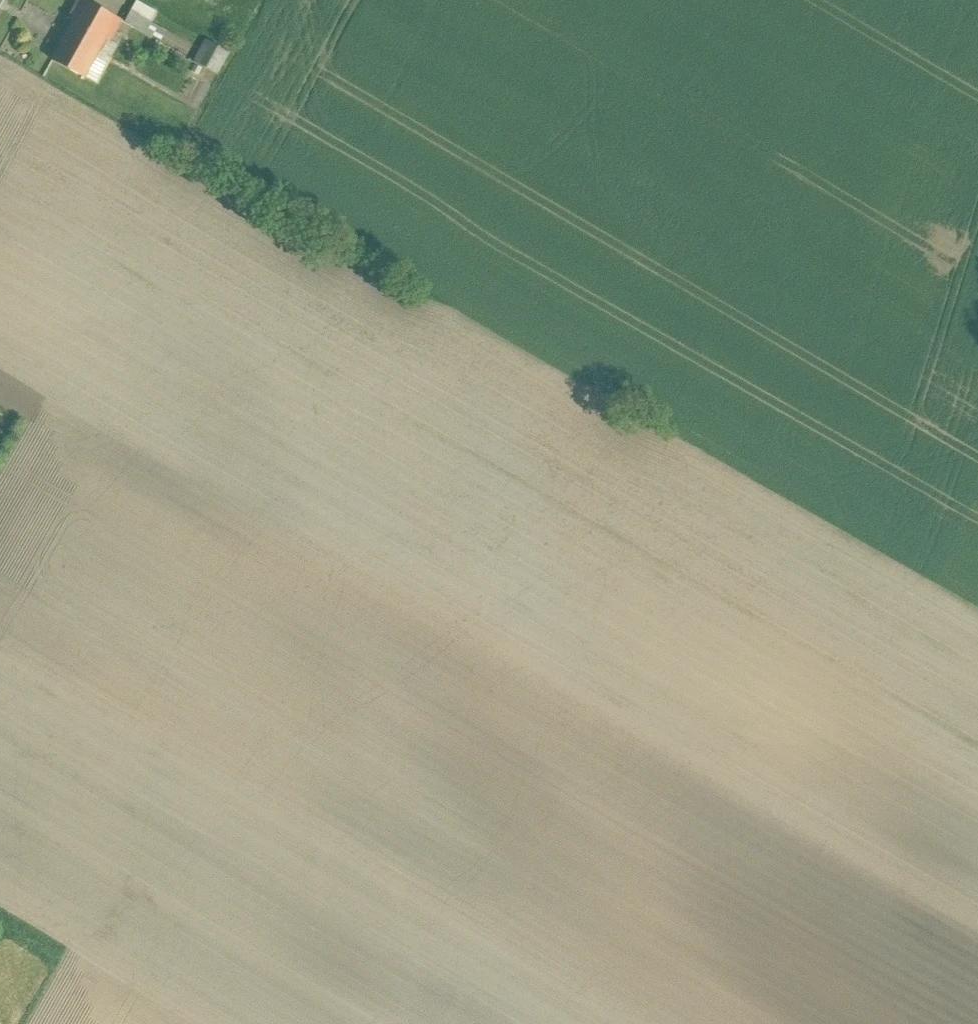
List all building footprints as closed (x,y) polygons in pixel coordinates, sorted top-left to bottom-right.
[(52,60),(83,78),(98,51),(111,58),(118,46),(110,42),(122,21),(86,0),(80,0),(69,19),(73,21),(52,60)] [(137,0),(124,23),(152,39),(154,35),(162,40),(167,31),(152,23),(158,13),(137,0)] [(207,40),(193,63),(217,76),(230,53),(207,40)]
